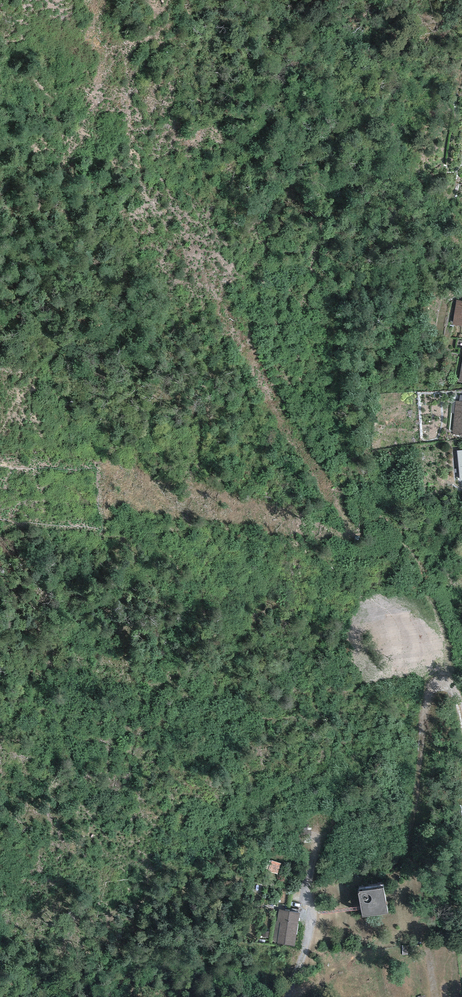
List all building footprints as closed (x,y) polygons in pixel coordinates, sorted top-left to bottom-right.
[(456,300),(453,324),(461,326),(461,301),(456,300)] [(456,400),(452,434),(461,435),(461,401),(456,400)] [(311,828),(295,827),(295,843),(311,843),(311,828)] [(271,857),(267,869),(278,872),(281,860),(271,857)] [(383,888),(358,892),(361,908),(362,917),(387,913),(383,888)] [(301,912),(280,909),(277,921),(276,921),(272,942),(295,946),(301,912)]
